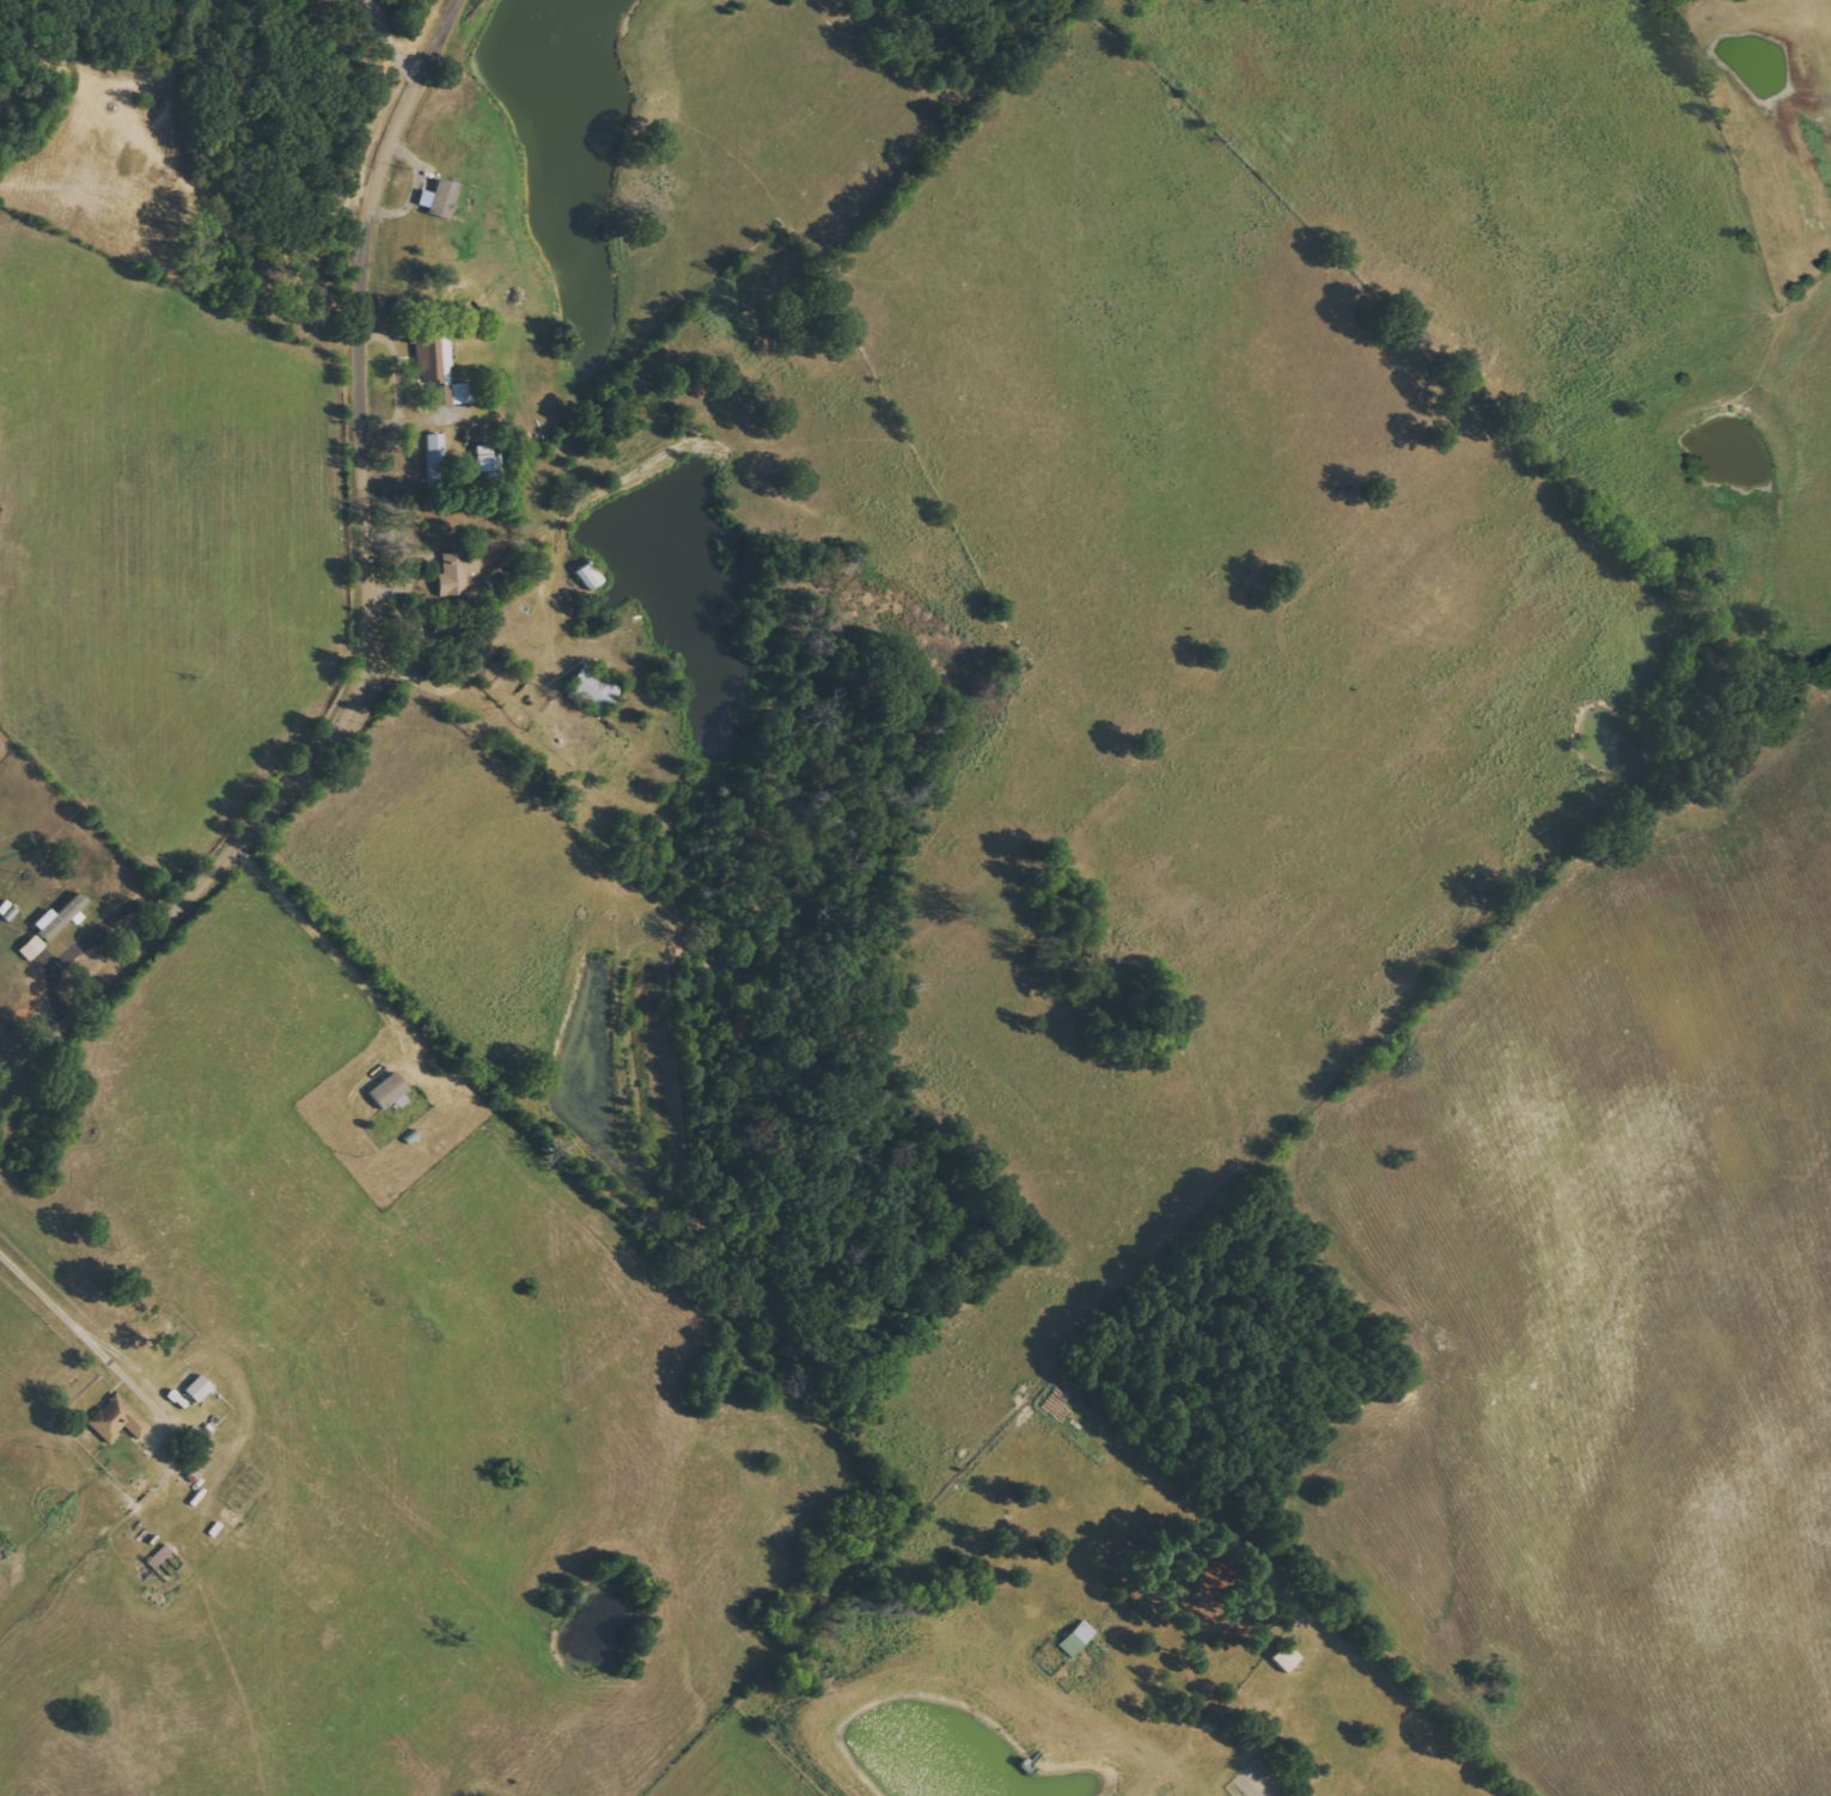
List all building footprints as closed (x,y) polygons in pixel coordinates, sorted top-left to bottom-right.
[(461,185),(439,179),(435,193),(423,190),(419,205),(430,208),(429,215),(452,221),(461,185)] [(477,403),(475,383),(450,384),(449,370),(454,370),(450,327),(422,329),(423,336),(415,336),(419,387),(434,385),(435,407),(477,403)] [(444,434),(428,435),(430,487),(447,487),(444,434)] [(477,446),(481,474),(503,470),(499,443),(477,446)] [(441,596),(467,595),(466,574),(480,574),(479,558),(461,559),(461,553),(443,554),(444,574),(440,574),(441,596)] [(605,717),(623,688),(585,664),(566,694),(605,717)] [(57,914),(51,908),(34,924),(50,942),(81,913),(79,911),(89,902),(80,892),(57,914)] [(30,961),(47,946),(37,934),(19,950),(30,961)] [(370,1089),(382,1109),(411,1091),(399,1072),(370,1089)] [(199,1403),(215,1387),(202,1374),(186,1391),(199,1403)] [(110,1443),(125,1427),(140,1441),(153,1427),(117,1393),(88,1423),(110,1443)] [(1074,1658),(1098,1631),(1084,1619),(1060,1646),(1074,1658)] [(1304,1657),(1289,1642),(1273,1658),(1288,1673),(1304,1657)]
